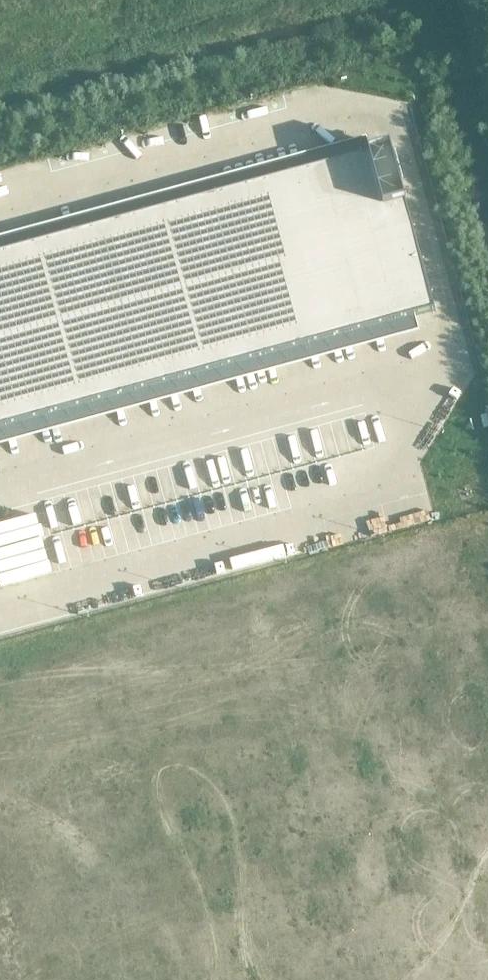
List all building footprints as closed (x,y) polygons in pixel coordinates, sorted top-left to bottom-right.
[(435,311),(391,148),(0,254),(0,429),(435,311)]
